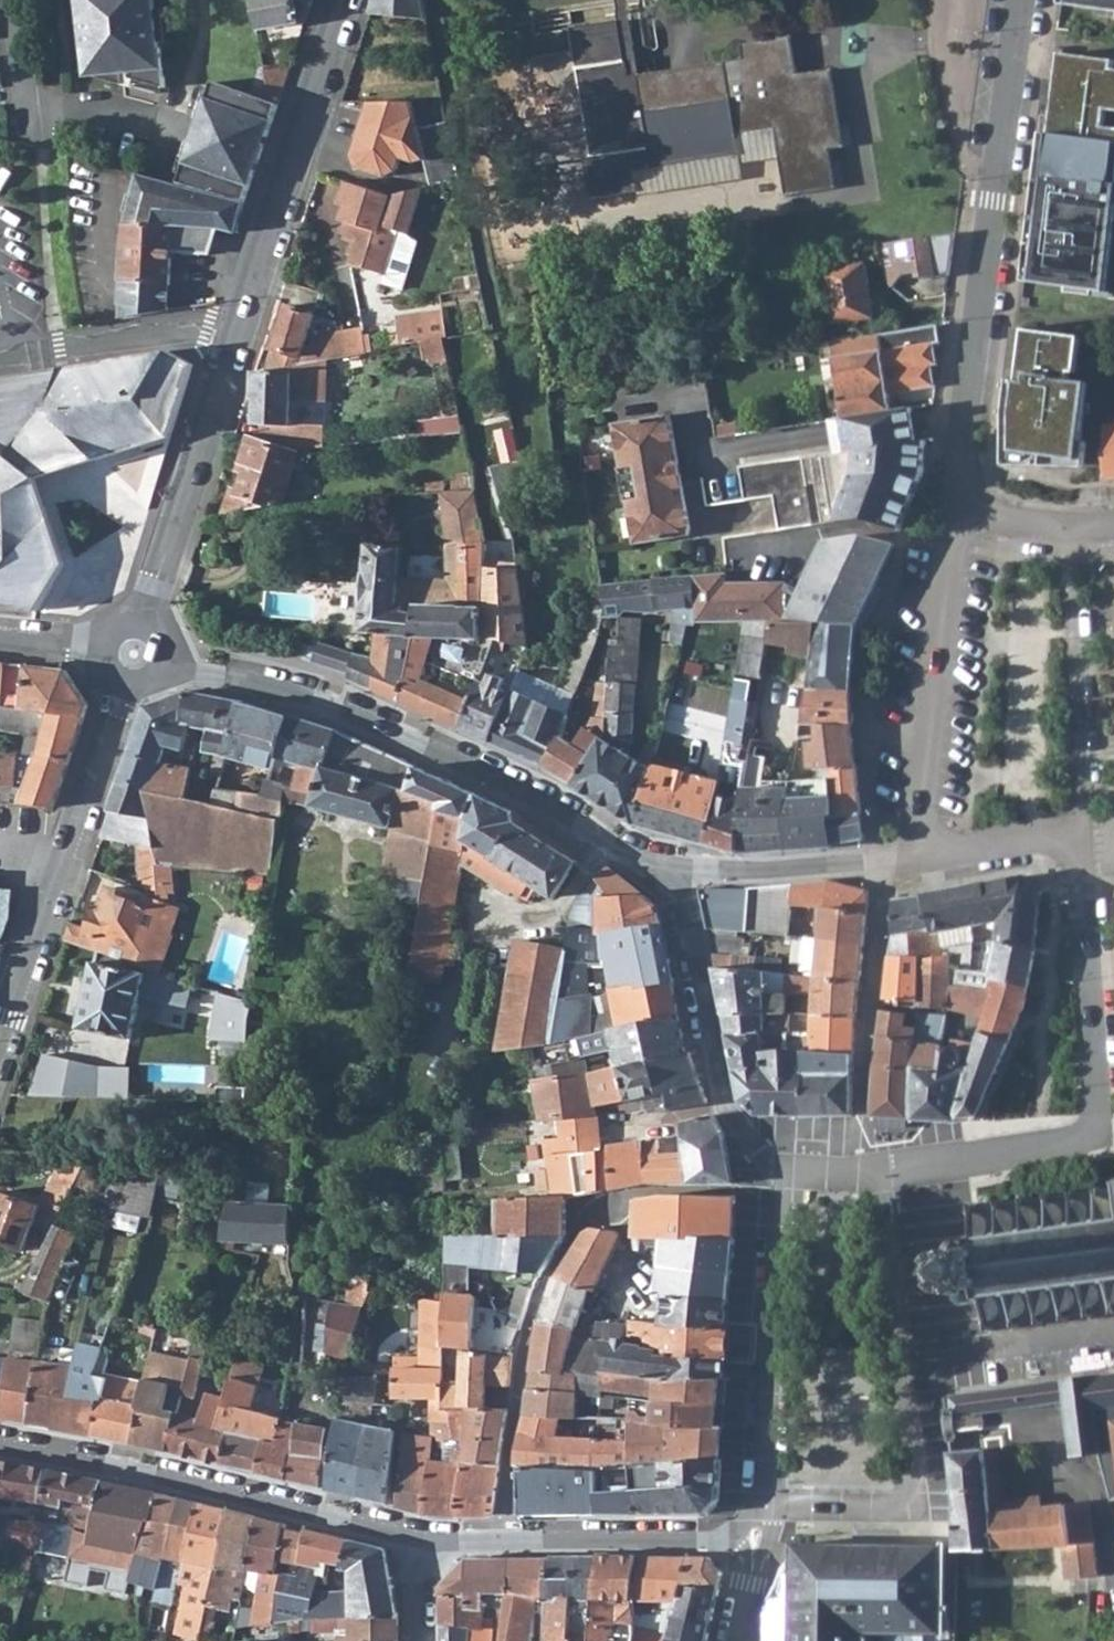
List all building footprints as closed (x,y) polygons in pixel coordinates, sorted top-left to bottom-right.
[(86,65),(92,65),(92,72),(155,90),(158,83),(165,84),(160,39),(157,39),(153,0),(79,0),(86,65)] [(258,28),(305,20),(312,0),(253,0),(258,28)] [(425,19),(421,0),(374,0),(370,12),(425,19)] [(1067,3),(1113,10),(1113,0),(1067,0),(1067,3)] [(569,27),(578,83),(686,71),(793,55),(790,37),(740,44),(742,58),(639,74),(629,75),(621,19),(569,27)] [(1053,46),(1050,70),(1058,71),(1030,281),(1063,285),(1062,291),(1088,294),(1089,289),(1106,291),(1113,232),(1113,127),(1106,126),(1108,108),(1113,109),(1113,59),(1062,52),(1062,47),(1053,46)] [(686,71),(698,160),(739,154),(736,133),(773,127),(783,193),(835,185),(828,147),(845,145),(833,69),(796,74),(793,55),(686,71)] [(265,67),(271,99),(271,101),(280,102),(291,67),(265,67)] [(1030,214),(1021,280),(1030,281),(1058,71),(1050,70),(1045,100),(1030,214)] [(578,83),(590,157),(584,157),(590,198),(637,191),(634,170),(667,165),(698,160),(686,71),(578,83)] [(183,184),(248,203),(266,146),(259,144),(263,133),(269,135),(280,102),(271,101),(271,99),(215,81),(183,184)] [(369,102),(374,126),(361,129),(353,155),(360,157),(357,166),(384,174),(386,166),(395,169),(400,155),(408,159),(413,160),(424,159),(430,187),(458,181),(440,100),(369,102)] [(266,146),(269,135),(263,133),(259,144),(266,146)] [(120,318),(169,310),(173,251),(209,253),(218,228),(238,232),(248,203),(183,184),(142,173),(132,208),(137,210),(133,222),(128,222),(120,318)] [(346,180),(339,203),(346,206),(342,219),(350,222),(345,238),(357,242),(351,263),(386,273),(384,281),(403,287),(417,241),(407,231),(420,189),(392,195),(346,180)] [(893,243),(880,244),(886,283),(893,289),(903,275),(921,272),(922,281),(949,276),(955,234),(893,243)] [(825,269),(833,324),(875,318),(866,263),(845,267),(825,269)] [(267,368),(310,361),(329,358),(351,354),(346,330),(321,335),(322,350),(304,346),(314,313),(288,305),(267,368)] [(413,313),(418,342),(442,338),(449,337),(445,307),(413,313)] [(399,316),(404,345),(418,342),(413,313),(399,316)] [(831,341),(842,417),(870,413),(888,410),(887,394),(934,387),(931,366),(936,365),(933,346),(938,346),(936,327),(831,341)] [(1016,382),(1012,412),(1012,450),(1078,458),(1088,382),(1070,379),(1071,371),(1076,372),(1081,336),(1015,327),(1015,329),(1007,381),(1016,382)] [(47,456),(66,453),(171,437),(195,365),(169,351),(0,377),(0,606),(37,610),(64,564),(47,456)] [(254,370),(253,398),(255,398),(254,425),(263,425),(263,440),(299,452),(300,452),(303,448),(304,424),(291,424),(292,397),(327,398),(329,358),(310,361),(267,368),(254,370)] [(777,528),(865,516),(901,528),(924,473),(926,464),(926,440),(915,441),(911,408),(888,410),(870,413),(842,417),(828,419),(833,455),(825,456),(824,454),(739,467),(744,498),(772,494),(777,528)] [(498,484),(503,482),(501,473),(526,467),(514,415),(483,422),(498,484)] [(610,426),(617,467),(614,467),(620,502),(623,502),(629,543),(683,535),(687,524),(678,470),(670,422),(664,417),(610,426)] [(309,448),(324,446),(326,426),(304,424),(303,448),(309,448)] [(222,516),(253,508),(282,504),(299,452),(263,440),(251,436),(243,460),(249,463),(239,491),(231,488),(222,516)] [(471,472),(475,489),(475,492),(490,491),(486,478),(480,473),(477,472),(471,472)] [(481,518),(481,519),(483,543),(501,541),(503,537),(499,517),(481,518)] [(446,523),(447,546),(461,545),(483,543),(481,519),(446,523)] [(694,574),(695,619),(744,621),(771,622),(812,623),(820,623),(856,624),(857,620),(866,596),(892,542),(861,531),(829,537),(825,538),(802,589),(785,582),(785,579),(727,584),(726,572),(694,574)] [(379,632),(413,635),(418,604),(398,603),(402,547),(369,542),(361,631),(379,632)] [(407,667),(420,669),(423,656),(427,634),(481,638),(481,635),(482,568),(483,543),(461,545),(459,608),(446,607),(418,604),(413,635),(407,667)] [(446,607),(459,608),(461,545),(447,546),(446,607)] [(508,560),(509,567),(518,566),(517,559),(508,560)] [(481,635),(496,638),(506,639),(527,641),(518,566),(509,567),(482,568),(481,635)] [(625,581),(602,583),(605,601),(627,599),(628,608),(645,609),(658,609),(674,608),(675,617),(672,636),(683,638),(687,619),(695,619),(694,574),(625,581)] [(565,692),(577,697),(598,638),(603,616),(594,614),(565,692)] [(607,681),(637,684),(640,621),(620,617),(620,641),(610,641),(607,681)] [(812,623),(771,622),(768,642),(791,646),(789,652),(814,656),(819,630),(820,623),(812,623)] [(802,721),(817,722),(850,723),(850,685),(851,654),(856,624),(820,623),(819,630),(814,656),(802,721)] [(374,688),(401,700),(407,667),(413,635),(379,632),(377,657),(374,688)] [(493,644),(504,647),(506,639),(496,638),(493,644)] [(351,678),(374,688),(377,657),(356,655),(352,673),(351,678)] [(401,700),(434,715),(451,668),(423,656),(420,669),(407,667),(401,700)] [(462,726),(492,740),(508,693),(501,690),(506,678),(504,678),(509,666),(497,662),(493,674),(491,674),(488,683),(480,680),(462,726)] [(2,697),(1,705),(83,717),(87,707),(65,671),(4,664),(2,697)] [(434,715),(462,726),(480,680),(451,668),(434,715)] [(547,765),(575,782),(582,770),(603,735),(607,681),(597,678),(577,745),(562,735),(547,765)] [(574,783),(637,822),(656,746),(646,744),(640,761),(627,753),(634,735),(637,684),(607,681),(603,735),(582,770),(575,782),(574,783)] [(492,740),(547,765),(562,735),(570,714),(510,687),(508,693),(492,740)] [(187,692),(165,700),(161,727),(174,730),(176,722),(191,725),(188,739),(196,741),(199,728),(211,731),(206,752),(228,758),(241,702),(187,692)] [(637,822),(705,841),(719,780),(672,768),(672,771),(662,769),(674,720),(675,720),(681,698),(669,695),(668,698),(656,746),(637,822)] [(146,708),(109,811),(149,816),(155,864),(170,866),(270,875),(278,820),(279,819),(240,811),(216,805),(209,803),(187,799),(191,778),(192,768),(182,767),(184,756),(194,757),(197,741),(196,741),(188,739),(191,725),(176,722),(174,730),(161,727),(165,700),(146,708)] [(241,702),(228,758),(273,770),(277,757),(288,716),(250,704),(241,702)] [(0,718),(0,730),(28,733),(27,752),(37,754),(35,774),(64,776),(83,717),(1,705),(0,718)] [(288,716),(277,757),(302,765),(296,790),(316,796),(336,730),(288,716)] [(817,732),(818,738),(808,739),(810,769),(820,768),(831,768),(855,766),(852,734),(850,723),(817,722),(817,732)] [(705,841),(736,850),(743,797),(749,763),(741,763),(745,736),(740,735),(740,733),(736,732),(737,725),(728,724),(719,780),(705,841)] [(285,787),(283,800),(296,804),(405,833),(394,876),(426,884),(431,854),(440,815),(443,804),(410,792),(416,767),(336,730),(316,796),(296,790),(285,787)] [(5,804),(54,808),(59,793),(27,790),(12,789),(15,751),(0,749),(0,803),(5,804)] [(736,850),(765,854),(786,851),(785,816),(790,788),(756,790),(765,775),(767,758),(750,756),(749,763),(743,797),(736,850)] [(831,768),(831,778),(835,843),(863,838),(855,766),(831,768)] [(478,796),(416,767),(410,792),(443,804),(440,815),(471,826),(478,796)] [(820,768),(821,779),(831,778),(831,768),(820,768)] [(35,774),(27,790),(59,793),(64,776),(35,774)] [(191,778),(187,799),(209,803),(211,789),(196,786),(197,779),(191,778)] [(785,816),(786,851),(831,847),(831,843),(835,843),(831,778),(821,779),(792,778),(790,788),(785,816)] [(243,795),(240,811),(279,819),(282,815),(283,800),(285,787),(270,783),(266,796),(243,795)] [(219,792),(216,805),(240,811),(243,795),(219,792)] [(440,815),(431,854),(463,861),(459,886),(472,888),(480,875),(476,873),(486,855),(493,859),(515,823),(514,822),(513,811),(478,796),(471,826),(440,815)] [(109,811),(100,839),(138,845),(140,870),(146,869),(149,889),(149,890),(157,890),(157,883),(155,864),(149,816),(109,811)] [(476,873),(480,875),(510,894),(512,892),(528,901),(537,887),(554,897),(576,862),(577,861),(565,854),(568,850),(546,835),(542,840),(515,823),(493,859),(486,855),(476,873)] [(426,884),(423,902),(454,908),(459,886),(463,861),(431,854),(426,884)] [(571,916),(569,930),(600,926),(601,931),(633,927),(662,923),(655,903),(637,888),(610,863),(598,876),(596,878),(605,885),(599,892),(599,902),(577,904),(571,916)] [(170,866),(155,864),(157,883),(172,883),(170,866)] [(924,895),(930,934),(939,933),(942,958),(953,957),(950,931),(963,928),(966,966),(964,988),(993,994),(986,1021),(983,1033),(979,1046),(959,1119),(976,1115),(979,1113),(1026,1004),(1036,946),(1042,889),(1027,874),(924,895)] [(822,939),(864,944),(868,896),(865,891),(829,881),(829,883),(822,939)] [(749,929),(750,933),(789,937),(795,886),(752,888),(749,929)] [(698,892),(706,929),(750,933),(749,929),(752,888),(698,892)] [(69,924),(64,940),(96,951),(100,938),(143,953),(138,966),(146,969),(159,974),(172,935),(169,933),(178,910),(160,903),(157,911),(131,901),(132,897),(111,889),(107,890),(100,910),(95,908),(87,930),(69,924)] [(892,958),(924,962),(922,971),(929,972),(951,975),(953,957),(942,958),(939,933),(930,934),(924,895),(893,900),(895,932),(892,958)] [(419,919),(416,937),(447,944),(454,908),(423,902),(419,919)] [(567,951),(565,966),(593,963),(610,961),(608,956),(669,956),(662,923),(633,927),(601,931),(600,926),(569,930),(567,951)] [(707,934),(715,970),(729,971),(730,958),(742,959),(744,937),(707,934)] [(416,937),(408,976),(440,982),(444,964),(452,965),(454,954),(456,954),(457,946),(447,944),(416,937)] [(817,977),(860,980),(864,944),(822,939),(819,958),(817,977)] [(488,1018),(483,1051),(497,1048),(516,1046),(554,1038),(561,996),(565,966),(567,951),(522,942),(518,944),(503,1021),(488,1018)] [(138,966),(96,951),(81,1028),(132,1039),(141,994),(146,969),(138,966)] [(669,956),(608,956),(610,961),(617,984),(673,981),(669,956)] [(800,976),(817,977),(819,958),(802,957),(800,976)] [(886,1004),(895,1005),(895,1000),(913,1001),(913,1006),(920,1006),(922,971),(924,962),(892,958),(887,997),(886,1004)] [(565,966),(561,996),(593,992),(593,963),(565,966)] [(392,968),(378,975),(382,986),(397,979),(392,968)] [(159,974),(146,969),(141,994),(173,1000),(178,980),(159,974)] [(715,970),(724,1016),(763,1014),(785,1013),(786,996),(765,999),(766,974),(729,971),(715,970)] [(920,1006),(926,1006),(929,972),(922,971),(920,1006)] [(926,1006),(947,1007),(948,1003),(950,986),(951,979),(951,975),(929,972),(926,1006)] [(765,999),(786,996),(788,976),(766,974),(765,999)] [(786,996),(792,995),(816,992),(817,977),(800,976),(788,976),(786,996)] [(815,1015),(857,1017),(860,980),(817,977),(816,992),(815,1015)] [(950,986),(958,987),(958,979),(951,979),(950,986)] [(673,981),(617,984),(617,989),(624,1023),(679,1012),(673,981)] [(392,985),(376,992),(376,1001),(392,1000),(392,985)] [(948,1003),(963,1005),(964,988),(958,987),(950,986),(948,1003)] [(250,1003),(198,987),(196,998),(216,1001),(213,1040),(221,1040),(245,1042),(246,1042),(246,1020),(250,1003)] [(962,1015),(978,1019),(986,1021),(993,994),(964,988),(963,1005),(962,1015)] [(561,996),(554,1038),(576,1035),(594,1031),(593,994),(593,992),(561,996)] [(885,1011),(879,1057),(877,1068),(873,1115),(909,1117),(912,1069),(940,1072),(943,1048),(947,1015),(918,1014),(916,1041),(908,1040),(910,1024),(906,1023),(906,1014),(885,1011)] [(624,1023),(611,1025),(618,1064),(620,1064),(687,1054),(686,1052),(679,1012),(624,1023)] [(724,1016),(736,1069),(769,1062),(765,1048),(763,1031),(786,1033),(789,1033),(789,1024),(782,1024),(782,1021),(765,1021),(763,1014),(724,1016)] [(786,1049),(805,1050),(809,1052),(856,1055),(857,1017),(815,1015),(814,1034),(789,1033),(786,1033),(786,1049)] [(975,1032),(983,1033),(986,1021),(978,1019),(975,1032)] [(554,1038),(516,1046),(518,1060),(533,1058),(533,1054),(553,1050),(555,1064),(537,1068),(538,1077),(590,1069),(587,1048),(595,1047),(594,1031),(576,1035),(554,1038)] [(763,1031),(765,1048),(786,1049),(786,1033),(763,1031)] [(245,1042),(221,1040),(221,1055),(245,1056),(245,1042)] [(909,1117),(945,1119),(959,1119),(979,1046),(953,1040),(950,1048),(943,1048),(940,1072),(912,1069),(909,1117)] [(516,1046),(497,1048),(499,1064),(518,1060),(516,1046)] [(736,1069),(740,1088),(743,1101),(761,1114),(804,1115),(805,1050),(786,1049),(765,1048),(769,1062),(736,1069)] [(804,1115),(853,1115),(854,1101),(856,1055),(809,1052),(805,1050),(804,1115)] [(687,1054),(620,1064),(628,1099),(625,1100),(628,1111),(639,1110),(637,1098),(667,1092),(670,1109),(708,1102),(690,1052),(686,1052),(687,1054)] [(100,1069),(45,1055),(31,1099),(135,1100),(135,1070),(100,1069)] [(590,1069),(538,1077),(541,1117),(558,1116),(596,1113),(595,1106),(625,1100),(628,1099),(620,1064),(618,1064),(590,1069)] [(550,1168),(554,1194),(554,1196),(565,1195),(565,1197),(576,1196),(604,1189),(635,1183),(653,1182),(732,1182),(727,1155),(684,1153),(659,1154),(657,1139),(600,1147),(596,1113),(558,1116),(561,1166),(550,1168)] [(681,1122),(684,1153),(727,1155),(723,1132),(720,1129),(717,1123),(713,1115),(709,1114),(681,1122)] [(42,1199),(63,1207),(91,1150),(69,1151),(59,1171),(55,1170),(42,1199)] [(123,1151),(111,1205),(152,1214),(163,1161),(164,1153),(123,1151)] [(233,1156),(231,1203),(247,1203),(248,1184),(249,1157),(247,1157),(233,1156)] [(248,1184),(247,1203),(268,1204),(268,1184),(248,1184)] [(1104,1190),(1103,1185),(1097,1185),(1098,1191),(1078,1193),(1078,1188),(1072,1189),(1072,1195),(1053,1197),(1053,1192),(1047,1192),(1048,1198),(1028,1200),(1028,1195),(1023,1196),(1024,1201),(1004,1203),(1003,1198),(997,1199),(998,1204),(977,1207),(976,1202),(971,1203),(972,1208),(967,1209),(968,1214),(972,1213),(975,1238),(973,1239),(974,1249),(972,1250),(971,1243),(966,1239),(955,1240),(956,1252),(953,1253),(952,1246),(946,1246),(947,1254),(939,1254),(940,1260),(946,1263),(947,1270),(948,1278),(943,1283),(944,1288),(953,1286),(954,1293),(960,1293),(960,1296),(968,1304),(977,1303),(980,1295),(984,1295),(987,1320),(982,1321),(983,1326),(988,1325),(989,1331),(994,1330),(993,1324),(1015,1321),(1015,1327),(1021,1327),(1021,1321),(1039,1318),(1040,1324),(1045,1323),(1045,1317),(1063,1315),(1064,1321),(1070,1320),(1069,1314),(1088,1312),(1089,1317),(1094,1317),(1094,1311),(1113,1309),(1113,1314),(1113,1189),(1104,1190)] [(23,1251),(39,1204),(0,1191),(0,1243),(23,1251)] [(636,1198),(636,1233),(661,1235),(732,1239),(733,1195),(659,1193),(640,1195),(636,1198)] [(554,1194),(497,1198),(497,1199),(497,1234),(505,1234),(546,1234),(566,1234),(565,1197),(565,1195),(554,1196),(554,1194)] [(229,1203),(222,1240),(290,1243),(291,1205),(268,1204),(247,1203),(231,1203),(229,1203)] [(445,1242),(445,1234),(445,1222),(435,1222),(435,1242),(445,1242)] [(56,1227),(50,1239),(67,1248),(73,1236),(56,1227)] [(583,1231),(555,1276),(586,1286),(584,1295),(592,1296),(594,1289),(593,1287),(620,1236),(616,1230),(593,1227),(590,1228),(583,1231)] [(661,1235),(636,1233),(635,1247),(647,1248),(647,1243),(660,1245),(661,1235)] [(475,1234),(445,1234),(445,1242),(445,1300),(445,1310),(444,1345),(462,1348),(473,1349),(475,1295),(470,1295),(470,1265),(541,1271),(566,1234),(546,1234),(505,1234),(497,1234),(475,1234)] [(660,1245),(659,1262),(730,1271),(732,1239),(661,1235),(660,1245)] [(21,1292),(20,1293),(47,1298),(67,1250),(46,1239),(21,1292)] [(659,1262),(656,1296),(662,1297),(662,1294),(727,1300),(730,1271),(659,1262)] [(336,1295),(335,1301),(362,1307),(368,1291),(370,1281),(371,1272),(370,1272),(353,1270),(349,1296),(336,1295)] [(550,1293),(541,1319),(576,1326),(584,1295),(586,1286),(555,1276),(550,1288),(550,1293)] [(506,1324),(519,1328),(532,1286),(517,1287),(506,1324)] [(662,1297),(660,1323),(725,1328),(727,1300),(662,1294),(662,1297)] [(304,1295),(303,1311),(330,1315),(332,1301),(304,1295)] [(433,1299),(433,1309),(445,1310),(445,1300),(433,1299)] [(330,1315),(327,1351),(348,1361),(362,1307),(335,1301),(332,1301),(330,1315)] [(630,1318),(629,1323),(629,1329),(650,1332),(649,1343),(664,1346),(664,1351),(725,1356),(727,1328),(725,1328),(660,1323),(630,1318)] [(29,1422),(40,1345),(43,1322),(15,1319),(7,1382),(0,1381),(0,1417),(29,1422)] [(541,1319),(533,1370),(569,1371),(574,1336),(576,1326),(541,1319)] [(600,1321),(598,1338),(601,1338),(602,1367),(656,1376),(720,1376),(719,1378),(724,1378),(725,1356),(664,1351),(664,1346),(649,1343),(650,1332),(629,1329),(629,1323),(600,1321)] [(598,1338),(583,1337),(585,1374),(602,1377),(602,1387),(655,1393),(655,1399),(719,1401),(719,1400),(719,1378),(720,1376),(656,1376),(602,1367),(601,1338),(598,1338)] [(64,1390),(59,1427),(92,1435),(107,1378),(94,1374),(97,1361),(100,1346),(78,1341),(71,1372),(85,1375),(80,1393),(64,1390)] [(499,1344),(499,1351),(509,1352),(512,1352),(511,1345),(499,1344)] [(40,1345),(29,1422),(59,1427),(64,1390),(55,1388),(61,1349),(40,1345)] [(473,1349),(462,1348),(460,1381),(443,1381),(442,1406),(450,1406),(470,1407),(480,1408),(481,1383),(487,1383),(509,1384),(512,1352),(509,1352),(499,1351),(473,1349)] [(187,1360),(148,1351),(141,1376),(140,1380),(136,1404),(139,1406),(132,1443),(166,1450),(175,1412),(175,1410),(179,1393),(187,1360)] [(187,1360),(179,1393),(192,1396),(198,1368),(217,1373),(220,1363),(188,1356),(187,1360)] [(395,1357),(394,1368),(443,1368),(443,1357),(395,1357)] [(107,1378),(92,1435),(132,1443),(139,1406),(136,1404),(140,1380),(103,1371),(104,1362),(97,1361),(94,1374),(107,1378)] [(1055,1363),(1031,1365),(1031,1378),(1056,1377),(1055,1363)] [(443,1368),(394,1368),(393,1398),(430,1398),(429,1419),(452,1421),(450,1406),(442,1406),(443,1381),(443,1368)] [(533,1370),(530,1389),(579,1391),(579,1374),(579,1372),(569,1371),(533,1370)] [(229,1375),(224,1396),(217,1427),(227,1430),(224,1463),(259,1472),(265,1441),(276,1444),(281,1420),(282,1417),(249,1407),(254,1381),(229,1375)] [(949,1397),(950,1409),(954,1408),(954,1413),(1064,1399),(1071,1454),(1083,1453),(1099,1451),(1093,1408),(1113,1405),(1113,1375),(996,1391),(949,1397)] [(530,1389),(526,1414),(560,1416),(584,1417),(594,1417),(598,1418),(598,1414),(592,1408),(579,1406),(579,1391),(530,1389)] [(175,1412),(166,1450),(224,1463),(227,1430),(217,1427),(224,1396),(203,1391),(197,1419),(175,1412)] [(599,1402),(599,1407),(614,1407),(614,1395),(600,1394),(600,1396),(599,1402)] [(630,1397),(630,1419),(630,1423),(721,1426),(723,1400),(719,1400),(719,1401),(655,1399),(630,1397)] [(947,1397),(945,1397),(947,1414),(954,1413),(954,1408),(950,1409),(949,1397),(947,1397)] [(362,1403),(353,1402),(352,1410),(362,1411),(362,1403)] [(369,1403),(369,1413),(392,1414),(393,1404),(369,1403)] [(1099,1451),(1110,1500),(1113,1499),(1113,1405),(1093,1408),(1099,1451)] [(470,1407),(450,1406),(452,1421),(454,1435),(444,1435),(444,1459),(461,1460),(459,1514),(488,1515),(491,1512),(492,1504),(494,1497),(499,1463),(482,1461),(476,1459),(476,1457),(465,1455),(469,1418),(470,1407)] [(480,1408),(470,1407),(469,1418),(465,1455),(476,1457),(476,1459),(482,1461),(499,1463),(507,1408),(486,1408),(480,1408)] [(516,1465),(521,1466),(598,1469),(612,1468),(632,1467),(719,1457),(721,1426),(630,1423),(630,1440),(556,1441),(560,1416),(526,1414),(525,1414),(516,1465)] [(594,1417),(584,1417),(584,1427),(589,1427),(589,1426),(594,1426),(594,1417)] [(419,1424),(410,1424),(410,1430),(429,1433),(425,1513),(459,1514),(461,1460),(444,1459),(444,1435),(454,1435),(452,1421),(429,1419),(419,1424)] [(265,1441),(259,1472),(288,1479),(294,1449),(292,1449),(296,1423),(281,1420),(276,1444),(265,1441)] [(328,1489),(359,1497),(365,1425),(343,1421),(336,1420),(335,1431),(328,1489)] [(296,1423),(292,1449),(294,1449),(325,1456),(328,1430),(296,1423)] [(410,1424),(404,1423),(398,1506),(423,1513),(425,1513),(429,1433),(410,1430),(410,1424)] [(365,1425),(359,1497),(390,1505),(392,1470),(394,1430),(365,1425)] [(955,1452),(950,1453),(951,1455),(958,1510),(956,1511),(956,1521),(956,1552),(1064,1545),(1067,1580),(1099,1576),(1092,1536),(1088,1502),(1041,1506),(1040,1497),(1004,1501),(997,1449),(985,1450),(984,1448),(955,1452)] [(294,1449),(288,1479),(321,1488),(325,1456),(294,1449)] [(635,1499),(629,1500),(630,1507),(636,1507),(637,1513),(657,1513),(696,1513),(707,1513),(710,1510),(717,1500),(719,1457),(632,1467),(634,1493),(635,1499)] [(0,1506),(2,1499),(12,1501),(13,1493),(45,1499),(50,1472),(0,1463),(0,1506)] [(598,1469),(521,1466),(522,1480),(553,1480),(553,1485),(559,1486),(557,1514),(579,1514),(600,1514),(600,1497),(598,1469)] [(50,1472),(45,1499),(66,1503),(68,1497),(77,1499),(98,1503),(102,1482),(50,1472)] [(553,1480),(522,1480),(523,1513),(540,1514),(557,1514),(559,1486),(553,1485),(553,1480)] [(79,1528),(74,1526),(68,1557),(63,1580),(85,1585),(89,1568),(104,1572),(101,1588),(137,1596),(137,1591),(137,1584),(132,1581),(135,1571),(141,1551),(149,1521),(153,1522),(160,1494),(102,1482),(98,1503),(90,1533),(79,1528)] [(149,1521),(141,1551),(154,1553),(166,1556),(170,1539),(180,1498),(160,1494),(153,1522),(149,1521)] [(606,1498),(600,1497),(600,1514),(610,1514),(609,1502),(606,1498)] [(166,1556),(152,1601),(172,1605),(177,1584),(179,1574),(183,1570),(185,1561),(198,1503),(180,1498),(170,1539),(166,1556)] [(71,1520),(70,1524),(74,1526),(79,1528),(90,1533),(98,1503),(77,1499),(71,1520)] [(227,1510),(198,1503),(185,1561),(183,1570),(179,1574),(177,1584),(185,1585),(174,1634),(197,1640),(202,1620),(205,1605),(208,1591),(214,1568),(227,1510)] [(208,1591),(205,1605),(214,1607),(227,1610),(237,1567),(247,1569),(258,1517),(227,1510),(214,1568),(208,1591)] [(8,1534),(11,1518),(0,1516),(0,1533),(8,1534)] [(258,1517),(247,1569),(261,1571),(257,1601),(275,1604),(281,1574),(273,1573),(277,1558),(283,1529),(284,1529),(285,1524),(258,1517)] [(11,1518),(8,1534),(12,1535),(29,1538),(33,1522),(11,1518)] [(33,1522),(29,1538),(41,1540),(45,1525),(33,1522)] [(275,1604),(272,1622),(285,1621),(308,1618),(314,1591),(318,1574),(325,1576),(328,1564),(343,1567),(350,1539),(305,1528),(304,1533),(306,1534),(300,1563),(302,1563),(299,1577),(281,1574),(275,1604)] [(283,1529),(277,1558),(300,1563),(306,1534),(304,1533),(284,1529),(283,1529)] [(11,1545),(12,1535),(8,1534),(0,1533),(0,1543),(11,1545)] [(12,1535),(11,1545),(21,1547),(38,1550),(41,1540),(29,1538),(12,1535)] [(314,1591),(308,1618),(309,1618),(396,1615),(395,1606),(393,1594),(386,1548),(350,1539),(343,1567),(342,1569),(352,1570),(351,1589),(314,1591)] [(943,1547),(830,1545),(795,1545),(793,1607),(773,1606),(773,1637),(793,1639),(793,1632),(824,1629),(824,1639),(827,1639),(830,1640),(851,1640),(852,1639),(857,1639),(858,1618),(883,1618),(882,1632),(942,1632),(943,1547)] [(21,1547),(16,1567),(32,1571),(38,1550),(21,1547)] [(135,1571),(132,1581),(137,1584),(144,1586),(146,1584),(154,1553),(141,1551),(135,1571)] [(590,1640),(612,1640),(621,1598),(636,1598),(639,1556),(621,1556),(597,1555),(597,1557),(590,1640)] [(680,1632),(675,1631),(681,1604),(686,1604),(687,1582),(689,1557),(670,1556),(665,1556),(639,1556),(636,1598),(638,1598),(638,1630),(637,1640),(678,1640),(680,1632)] [(571,1638),(573,1640),(577,1640),(590,1640),(597,1557),(577,1558),(571,1638)] [(689,1557),(687,1582),(718,1588),(721,1573),(710,1557),(689,1557)] [(536,1613),(543,1613),(550,1613),(551,1598),(547,1598),(551,1558),(535,1558),(513,1559),(507,1590),(505,1604),(500,1633),(500,1640),(532,1640),(536,1613)] [(547,1640),(573,1640),(571,1638),(577,1558),(556,1558),(551,1558),(547,1598),(551,1598),(550,1613),(548,1640),(547,1640)] [(440,1585),(441,1595),(467,1595),(467,1607),(482,1608),(482,1604),(483,1590),(507,1590),(513,1559),(468,1559),(440,1585)] [(678,1640),(706,1640),(718,1588),(687,1582),(686,1604),(681,1604),(675,1631),(680,1632),(678,1640)] [(483,1590),(482,1604),(505,1604),(507,1590),(483,1590)] [(467,1595),(441,1595),(441,1625),(467,1627),(482,1629),(482,1608),(467,1607),(467,1595)] [(612,1640),(637,1640),(638,1630),(638,1598),(636,1598),(621,1598),(612,1640)] [(205,1605),(202,1620),(212,1622),(214,1607),(205,1605)] [(955,1609),(955,1625),(966,1625),(967,1609),(955,1609)] [(309,1618),(310,1630),(344,1629),(344,1625),(352,1624),(352,1640),(389,1640),(397,1640),(396,1615),(309,1618)] [(197,1640),(203,1640),(215,1640),(219,1624),(212,1622),(202,1620),(197,1640)] [(441,1625),(442,1640),(468,1640),(467,1627),(441,1625)] [(467,1627),(468,1640),(491,1640),(491,1630),(482,1629),(467,1627)] [(857,1639),(852,1639),(851,1640),(830,1640),(827,1639),(824,1639),(824,1629),(793,1632),(793,1639),(773,1637),(773,1640),(857,1640),(857,1639)]
